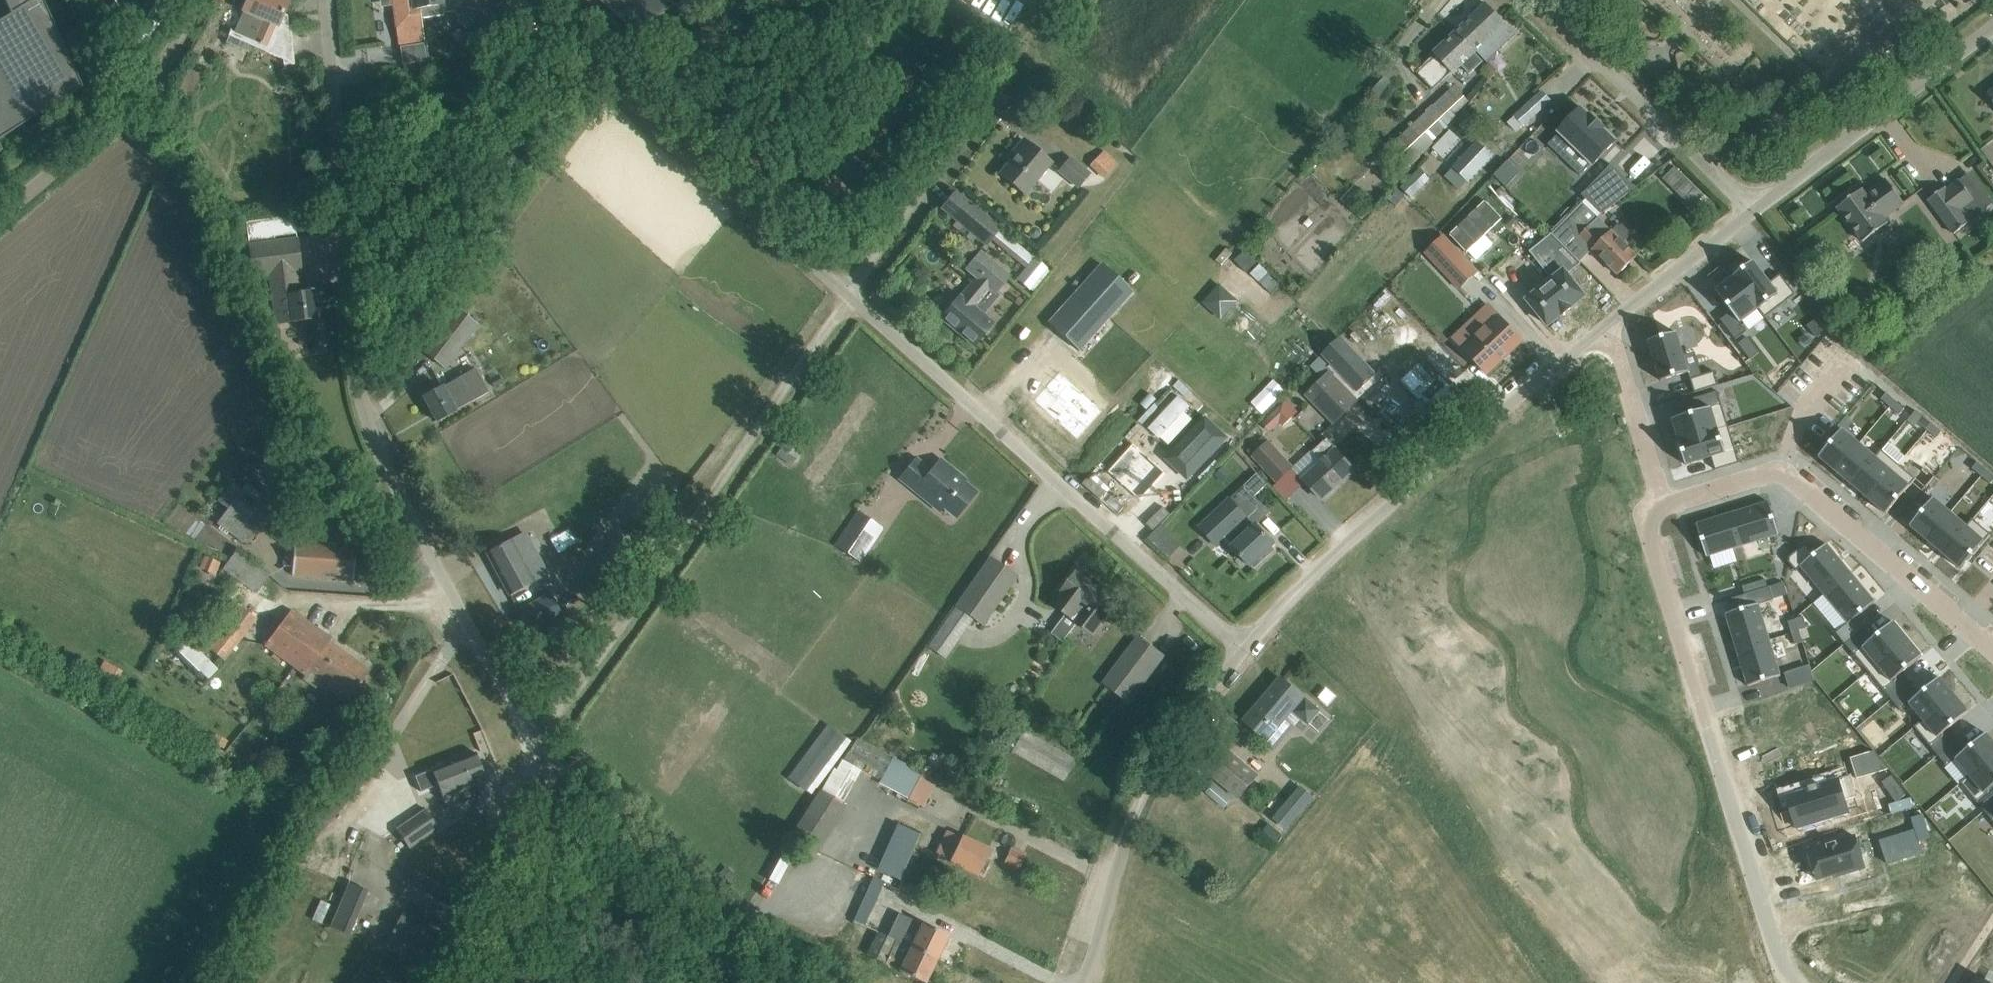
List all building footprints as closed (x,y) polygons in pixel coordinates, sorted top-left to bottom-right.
[(12,14),(0,21),(0,139),(83,88),(43,0),(5,0),(12,14)] [(278,26),(289,1),(286,0),(248,0),(234,32),(267,47),(265,51),(283,59),(284,64),(295,63),(289,25),(279,26),(278,26)] [(420,9),(420,7),(410,8),(408,0),(393,0),(399,45),(424,42),(421,18),(420,9)] [(410,8),(420,7),(420,9),(421,18),(444,15),(442,0),(408,0),(410,8)] [(480,0),(474,0),(463,12),(463,13),(457,21),(472,34),(479,27),(485,32),(499,16),(480,0)] [(623,33),(684,0),(585,0),(623,33)] [(1487,4),(1456,33),(1475,52),(1476,51),(1477,50),(1487,61),(1515,34),(1505,23),(1495,13),(1487,4)] [(1435,54),(1417,72),(1434,90),(1452,72),(1461,65),(1470,75),(1484,61),(1481,59),(1475,52),(1456,33),(1456,34),(1435,54)] [(1454,85),(1394,143),(1408,161),(1414,154),(1419,159),(1434,143),(1432,141),(1458,115),(1456,114),(1470,101),(1454,85)] [(1543,90),(1513,116),(1522,125),(1551,99),(1543,90)] [(1529,131),(1557,107),(1552,100),(1524,124),(1529,131)] [(1560,133),(1549,144),(1553,149),(1560,155),(1581,175),(1592,164),(1593,165),(1616,141),(1604,129),(1605,129),(1590,115),(1582,108),(1559,132),(1560,133)] [(1024,139),(1008,158),(1011,161),(1000,174),(1024,194),(1051,162),(1024,139)] [(1477,142),(1454,167),(1467,181),(1469,182),(1493,157),(1477,142)] [(1090,164),(1105,178),(1118,164),(1104,150),(1090,164)] [(1059,171),(1078,186),(1089,174),(1070,158),(1059,171)] [(1508,161),(1495,175),(1507,187),(1520,172),(1508,161)] [(1612,164),(1582,195),(1588,200),(1600,211),(1602,214),(1636,188),(1612,164)] [(1689,180),(1675,166),(1663,178),(1677,192),(1689,180)] [(1863,242),(1888,223),(1884,218),(1904,203),(1886,179),(1866,194),(1862,189),(1838,207),(1863,242)] [(1961,209),(1974,200),(1960,180),(1947,190),(1945,187),(1929,199),(1955,234),(1971,222),(1961,209)] [(989,245),(1001,229),(956,193),(944,209),(989,245)] [(1580,208),(1566,221),(1576,231),(1594,250),(1618,275),(1637,256),(1623,242),(1630,236),(1630,230),(1624,224),(1618,225),(1612,231),(1596,215),(1600,211),(1588,200),(1580,208)] [(1485,202),(1451,235),(1467,252),(1502,219),(1485,202)] [(1511,215),(1505,222),(1510,227),(1517,220),(1511,215)] [(272,219),(249,222),(250,243),(275,240),(272,219)] [(1553,279),(1528,299),(1549,326),(1563,315),(1573,307),(1573,306),(1586,296),(1568,274),(1582,264),(1552,234),(1531,251),(1553,279)] [(1444,236),(1427,253),(1460,288),(1477,271),(1444,236)] [(253,277),(270,275),(276,324),(318,319),(315,292),(299,294),(296,272),(301,271),(297,238),(275,240),(250,243),(253,277)] [(1246,249),(1235,260),(1247,272),(1258,261),(1246,249)] [(966,269),(977,278),(961,297),(960,296),(942,318),(974,344),(992,323),(974,308),(990,289),(995,293),(1009,276),(980,252),(966,269)] [(1050,271),(1034,258),(1017,280),(1030,290),(1042,273),(1045,276),(1050,271)] [(1753,261),(1734,275),(1759,308),(1766,317),(1770,314),(1796,294),(1795,293),(1781,274),(1770,282),(1753,261)] [(1086,274),(1047,319),(1063,333),(1066,336),(1080,319),(1091,329),(1116,301),(1086,274)] [(1734,277),(1716,291),(1732,311),(1731,312),(1721,319),(1721,320),(1736,339),(1747,331),(1741,322),(1759,308),(1734,275),(1734,276),(1734,277)] [(1220,285),(1204,303),(1222,319),(1238,301),(1220,285)] [(1523,341),(1489,305),(1473,320),(1483,330),(1464,348),(1488,374),(1523,341)] [(478,324),(455,307),(422,351),(445,368),(478,324)] [(1821,332),(1827,328),(1819,317),(1813,321),(1821,332)] [(1677,332),(1649,341),(1661,381),(1689,372),(1677,332)] [(1346,342),(1330,357),(1357,386),(1358,388),(1376,371),(1375,369),(1349,342),(1347,340),(1346,341),(1346,342)] [(1418,357),(1393,381),(1394,382),(1395,382),(1412,400),(1413,402),(1415,399),(1429,413),(1423,418),(1423,417),(1422,418),(1423,420),(1452,392),(1451,391),(1420,358),(1418,357)] [(1058,366),(1031,396),(1077,436),(1103,406),(1058,366)] [(475,368),(458,378),(423,397),(436,421),(456,410),(456,409),(488,392),(475,368)] [(1335,424),(1359,401),(1331,371),(1306,394),(1335,424)] [(1715,371),(1690,379),(1695,393),(1719,385),(1715,371)] [(1174,388),(1144,421),(1156,431),(1185,398),(1174,388)] [(1698,411),(1673,419),(1680,441),(1679,441),(1679,442),(1729,427),(1728,423),(1723,406),(1718,391),(1694,398),(1698,411)] [(1887,393),(1881,399),(1891,407),(1896,401),(1887,393)] [(1271,434),(1296,410),(1287,400),(1262,425),(1271,434)] [(1896,401),(1891,407),(1900,415),(1905,408),(1896,401)] [(1199,413),(1161,455),(1182,474),(1220,432),(1199,413)] [(1923,416),(1918,422),(1927,430),(1933,424),(1923,416)] [(1933,424),(1927,430),(1937,438),(1942,432),(1933,424)] [(1729,427),(1679,442),(1686,465),(1712,457),(1716,470),(1740,463),(1729,427)] [(1842,429),(1819,456),(1836,471),(1860,444),(1842,429)] [(1338,449),(1328,438),(1313,452),(1323,462),(1304,479),(1322,499),(1335,488),(1333,486),(1353,468),(1337,450),(1338,449)] [(1129,439),(1103,468),(1137,497),(1162,468),(1129,439)] [(1253,457),(1277,482),(1293,467),(1269,441),(1253,457)] [(1860,444),(1836,471),(1853,485),(1876,457),(1875,457),(1860,444)] [(1876,457),(1853,485),(1869,499),(1899,464),(1883,450),(1882,449),(1875,457),(1876,457)] [(916,459),(900,478),(930,502),(934,498),(956,516),(975,492),(953,474),(955,472),(940,460),(930,471),(916,459)] [(1978,462),(1972,468),(1982,476),(1987,470),(1978,462)] [(1899,464),(1869,499),(1887,514),(1916,478),(1899,464)] [(1982,476),(1991,484),(1992,481),(1992,475),(1987,470),(1982,476)] [(1258,476),(1203,526),(1219,544),(1225,538),(1251,566),(1253,564),(1255,567),(1264,558),(1262,555),(1274,544),(1257,525),(1256,526),(1248,517),(1261,505),(1255,498),(1267,486),(1258,476)] [(271,502),(247,483),(242,489),(232,481),(217,501),(228,508),(217,524),(242,542),(271,502)] [(1933,498),(1910,525),(1927,540),(1951,513),(1933,498)] [(1769,502),(1733,513),(1743,545),(1779,534),(1769,502)] [(861,562),(884,528),(858,511),(835,545),(861,562)] [(1733,513),(1697,524),(1707,556),(1743,545),(1733,513)] [(1951,513),(1927,540),(1944,554),(1967,527),(1966,526),(1951,513)] [(1967,527),(1944,554),(1961,569),(1991,534),(1973,518),(1966,526),(1967,527)] [(1162,524),(1148,538),(1155,545),(1168,530),(1162,524)] [(284,550),(283,566),(293,567),(293,569),(323,571),(323,577),(354,579),(356,544),(294,540),(294,550),(284,550)] [(499,548),(488,554),(509,593),(526,583),(531,581),(544,574),(537,563),(527,568),(513,541),(502,547),(501,545),(498,547),(499,548)] [(1790,556),(1789,562),(1796,571),(1800,568),(1802,567),(1825,594),(1851,572),(1827,543),(1814,553),(1806,543),(1790,556)] [(270,575),(236,549),(223,568),(256,593),(270,575)] [(209,557),(204,570),(210,573),(216,560),(209,557)] [(990,557),(956,606),(973,618),(982,625),(1017,575),(990,557)] [(579,588),(602,603),(618,579),(596,564),(579,588)] [(1066,614),(1052,633),(1063,642),(1078,623),(1074,619),(1101,583),(1081,568),(1063,591),(1066,593),(1056,606),(1066,614)] [(1851,572),(1825,594),(1849,623),(1837,634),(1845,644),(1865,628),(1856,617),(1875,601),(1851,572)] [(1766,579),(1754,583),(1757,590),(1768,587),(1766,579)] [(1101,583),(1074,619),(1078,623),(1094,635),(1122,599),(1101,583)] [(1754,583),(1743,586),(1745,594),(1757,590),(1754,583)] [(558,589),(554,591),(540,599),(518,611),(530,632),(561,615),(557,607),(564,604),(558,589)] [(1759,603),(1726,613),(1737,650),(1770,640),(1759,603)] [(206,647),(223,660),(255,618),(238,605),(206,647)] [(291,610),(265,648),(307,676),(311,670),(323,679),(351,698),(370,670),(329,642),(332,637),(291,610)] [(1804,616),(1796,619),(1799,630),(1807,628),(1804,616)] [(1796,619),(1788,621),(1792,633),(1799,631),(1796,619)] [(1865,628),(1845,644),(1868,672),(1908,639),(1894,621),(1893,621),(1873,638),(1865,628)] [(1799,631),(1792,633),(1795,644),(1803,642),(1799,631)] [(1129,703),(1165,655),(1140,636),(1103,684),(1129,703)] [(1908,639),(1868,672),(1892,700),(1900,693),(1911,683),(1903,673),(1923,656),(1909,639),(1908,639)] [(1770,640),(1737,650),(1748,686),(1781,676),(1770,640)] [(188,641),(179,651),(208,679),(218,669),(188,641)] [(1810,665),(1785,673),(1790,689),(1815,681),(1810,665)] [(1900,693),(1892,700),(1900,710),(1909,703),(1923,719),(1924,720),(1955,694),(1941,678),(1940,677),(1920,694),(1911,683),(1900,693)] [(1308,726),(1321,711),(1281,678),(1245,721),(1276,748),(1294,726),(1285,718),(1291,712),(1308,726)] [(1924,720),(1915,727),(1938,755),(1947,748),(1958,739),(1949,729),(1969,712),(1955,694),(1924,720)] [(1808,723),(1802,701),(1777,709),(1781,722),(1781,723),(1783,722),(1783,723),(1785,730),(1770,734),(1779,766),(1825,752),(1815,720),(1808,723)] [(846,737),(829,723),(789,777),(806,790),(846,737)] [(1073,758),(1055,748),(1024,730),(1011,752),(1047,771),(1064,781),(1073,765),(1073,758)] [(1258,775),(1223,745),(1208,732),(1189,755),(1239,798),(1258,775)] [(1938,755),(1947,766),(1955,759),(1970,776),(1992,757),(1992,741),(1986,733),(1984,735),(1966,749),(1958,739),(1947,748),(1938,755)] [(216,734),(211,742),(223,749),(228,740),(216,734)] [(1857,778),(1888,769),(1873,751),(1851,758),(1857,778)] [(487,780),(476,752),(432,769),(446,808),(480,795),(476,784),(487,780)] [(1961,783),(1985,811),(1992,804),(1992,757),(1970,776),(1961,783)] [(820,789),(789,837),(816,854),(847,807),(842,804),(861,770),(842,760),(837,769),(834,768),(821,790),(820,789)] [(1809,790),(1788,796),(1793,811),(1799,829),(1848,814),(1844,801),(1858,796),(1852,774),(1831,780),(1808,787),(1809,790)] [(1213,784),(1206,793),(1224,808),(1231,799),(1213,784)] [(1300,786),(1273,819),(1286,830),(1314,797),(1300,786)] [(1985,811),(1988,815),(1992,821),(1992,804),(1985,811)] [(425,808),(396,828),(410,848),(439,828),(425,808)] [(1269,824),(1262,832),(1275,843),(1282,835),(1269,824)] [(1915,827),(1881,838),(1888,861),(1922,850),(1915,827)] [(989,850),(948,831),(936,854),(977,874),(979,872),(982,873),(987,863),(983,862),(989,850)] [(1855,835),(1809,849),(1818,880),(1835,875),(1836,878),(1865,869),(1855,835)] [(1016,869),(1025,853),(1012,846),(1003,863),(1016,869)] [(403,896),(448,920),(460,898),(415,873),(403,896)] [(349,936),(368,890),(348,882),(329,927),(349,936)] [(439,932),(403,912),(384,947),(420,966),(439,932)] [(897,940),(937,959),(948,935),(922,923),(922,924),(899,913),(888,936),(897,940)] [(888,936),(879,932),(868,955),(886,964),(897,940),(888,936)] [(897,940),(886,964),(900,970),(899,971),(924,982),(925,982),(937,959),(897,940)]
